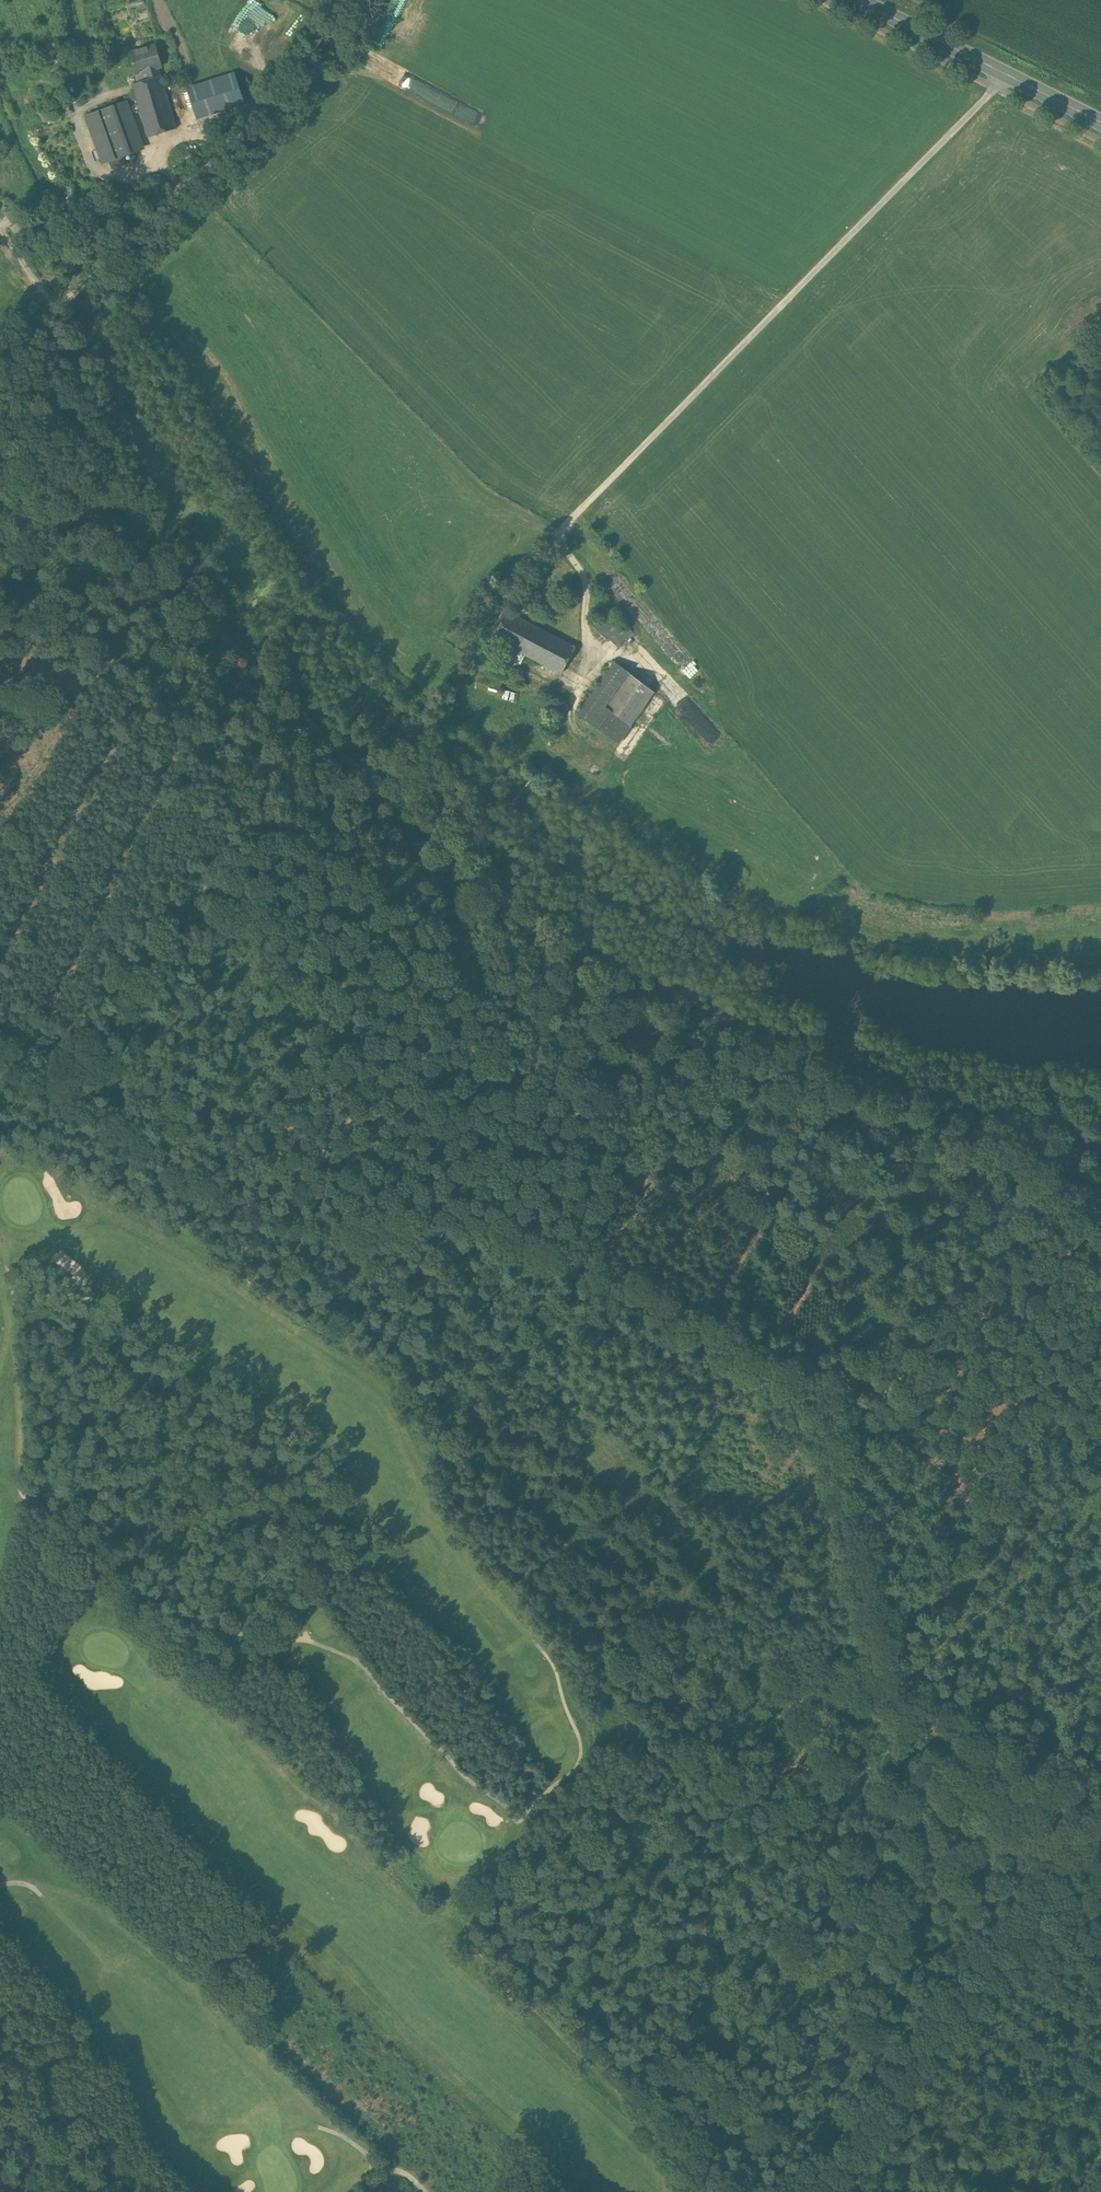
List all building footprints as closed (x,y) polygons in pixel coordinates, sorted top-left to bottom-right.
[(273,52),(281,57),(292,39),(284,34),(273,52)] [(156,45),(129,53),(135,72),(138,82),(157,76),(154,68),(161,66),(156,45)] [(66,55),(53,59),(54,63),(49,65),(53,75),(59,72),(58,71),(70,66),(66,55)] [(72,71),(60,75),(62,81),(74,77),(72,71)] [(235,73),(187,89),(196,118),(244,102),(235,73)] [(138,82),(132,83),(148,136),(176,128),(161,75),(157,76),(138,82)] [(123,102),(97,112),(114,159),(123,156),(140,150),(123,102)] [(58,111),(59,113),(61,118),(72,114),(70,107),(58,111)] [(114,159),(97,112),(85,116),(103,163),(109,161),(114,159)] [(48,117),(49,123),(61,119),(61,118),(59,113),(48,117)] [(114,159),(109,161),(112,169),(126,164),(123,156),(114,159)] [(6,214),(13,226),(20,221),(24,218),(16,207),(6,214)] [(13,226),(11,227),(15,233),(17,232),(19,235),(26,230),(20,221),(13,226)] [(623,625),(605,607),(591,621),(609,639),(611,637),(623,625)] [(531,624),(507,611),(493,637),(517,650),(531,624)] [(575,647),(531,624),(517,650),(519,651),(525,654),(561,673),(575,647)] [(623,625),(611,637),(619,645),(632,632),(626,624),(623,625)] [(525,654),(519,651),(514,661),(520,664),(525,654)] [(614,662),(578,714),(596,726),(608,708),(605,706),(629,672),(614,662)] [(629,672),(605,706),(608,708),(631,725),(654,692),(629,672)] [(518,694),(500,688),(497,696),(516,702),(518,694)] [(631,725),(608,708),(596,726),(619,742),(631,725)] [(73,1260),(65,1269),(80,1283),(89,1274),(73,1260)]
